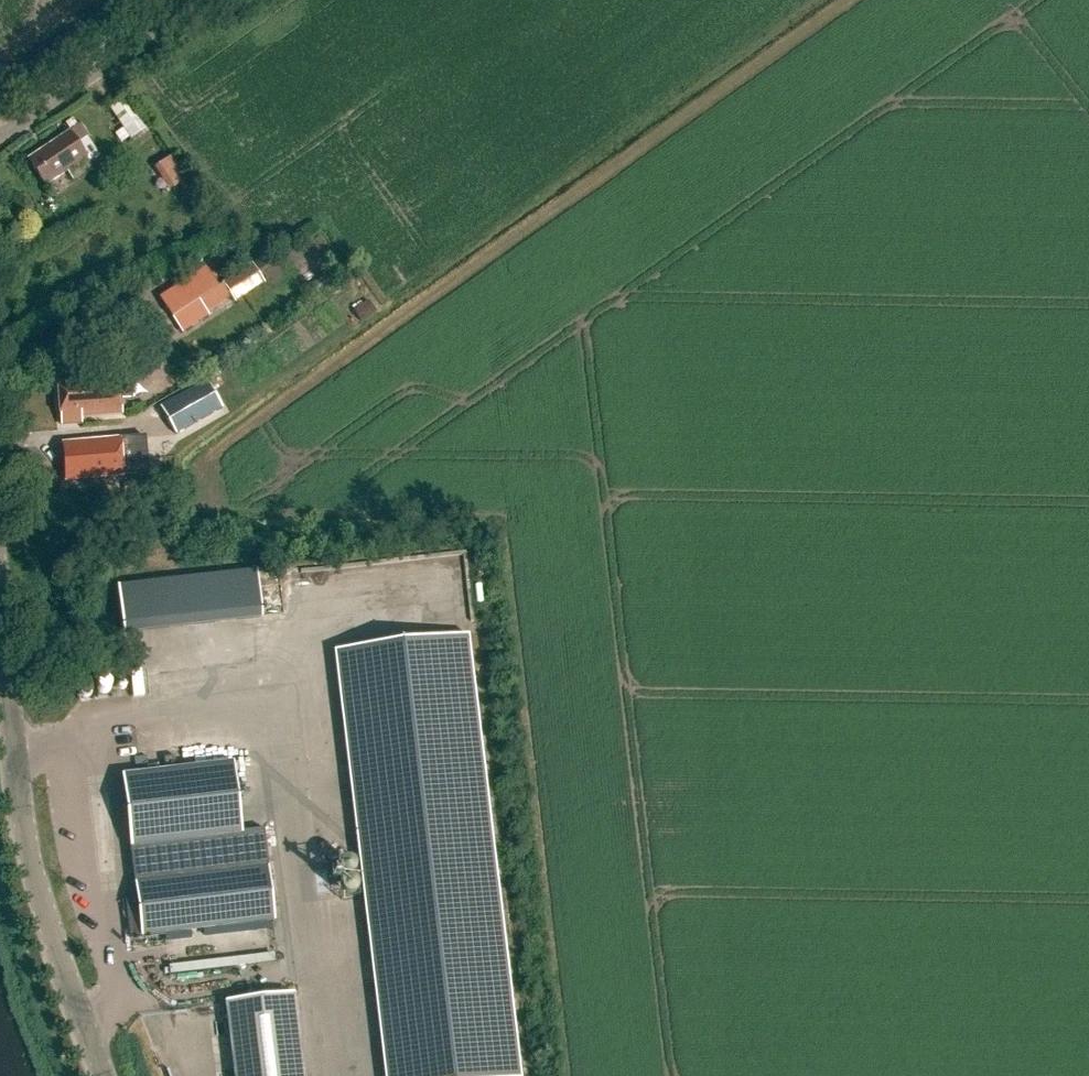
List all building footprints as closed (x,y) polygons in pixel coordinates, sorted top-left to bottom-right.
[(108,106),(121,126),(130,141),(147,130),(138,117),(142,114),(128,93),(108,106)] [(69,134),(29,161),(46,187),(86,159),(69,134)] [(162,165),(178,190),(196,178),(180,153),(162,165)] [(265,285),(253,267),(224,285),(235,304),(265,285)] [(209,318),(199,303),(174,319),(183,334),(209,318)] [(128,369),(57,375),(58,389),(57,389),(59,413),(60,413),(61,427),(82,425),(81,419),(122,416),(121,401),(130,400),(128,369)] [(207,382),(160,408),(176,436),(223,409),(207,382)] [(140,440),(63,446),(66,482),(122,478),(122,477),(142,476),(140,440)] [(257,572),(118,588),(123,634),(262,619),(257,572)] [(335,652),(385,1075),(520,1075),(468,637),(335,652)] [(164,759),(165,773),(123,778),(131,848),(130,848),(134,884),(136,884),(138,901),(125,902),(130,941),(143,940),(142,937),(273,921),(267,868),(268,868),(264,831),(241,833),(233,765),(176,771),(175,757),(164,759)] [(226,1004),(235,1075),(304,1075),(294,995),(226,1004)]
